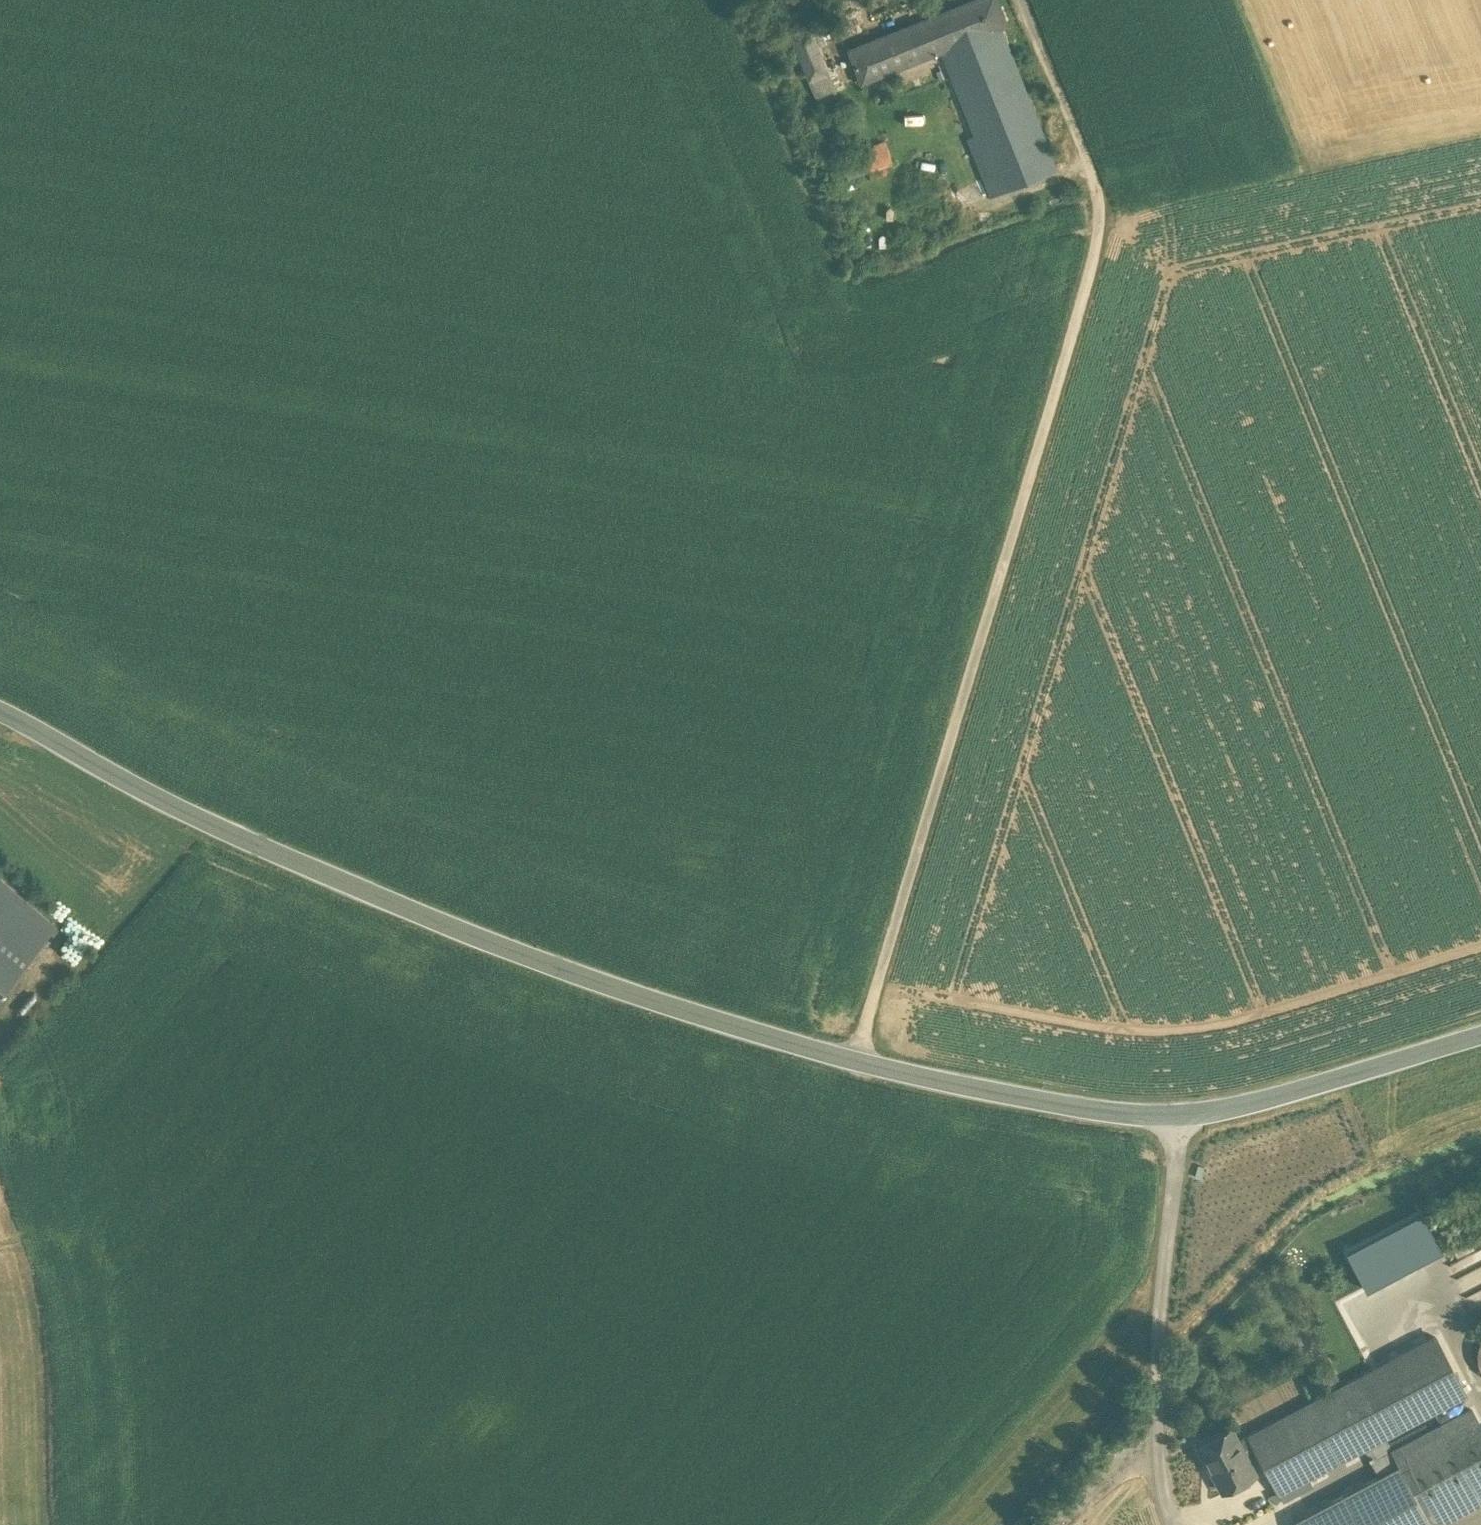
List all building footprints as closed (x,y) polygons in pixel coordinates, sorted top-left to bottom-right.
[(995,0),(978,0),(922,23),(932,50),(990,195),(1062,168),(995,0)] [(809,24),(810,27),(817,45),(828,41),(820,20),(809,24)] [(922,23),(852,51),(863,80),(932,50),(922,23)] [(817,45),(810,27),(790,35),(814,95),(815,97),(835,89),(817,45)] [(814,95),(790,35),(768,44),(792,104),(814,95)] [(885,141),(840,157),(848,177),(892,161),(885,141)] [(1429,1211),(1348,1248),(1367,1288),(1447,1251),(1429,1211)] [(1248,1435),(1257,1453),(1278,1492),(1364,1447),(1376,1440),(1466,1393),(1436,1336),(1248,1435)] [(1329,1360),(1319,1366),(1329,1386),(1340,1381),(1329,1360)] [(1392,1450),(1400,1466),(1431,1524),(1434,1524),(1480,1500),(1480,1426),(1472,1409),(1392,1450)] [(1230,1428),(1199,1444),(1223,1490),(1255,1474),(1247,1458),(1257,1453),(1248,1435),(1237,1441),(1230,1428)] [(1293,1520),(1296,1524),(1431,1524),(1400,1466),(1392,1450),(1386,1440),(1378,1444),(1376,1440),(1364,1447),(1379,1475),(1293,1520)]
